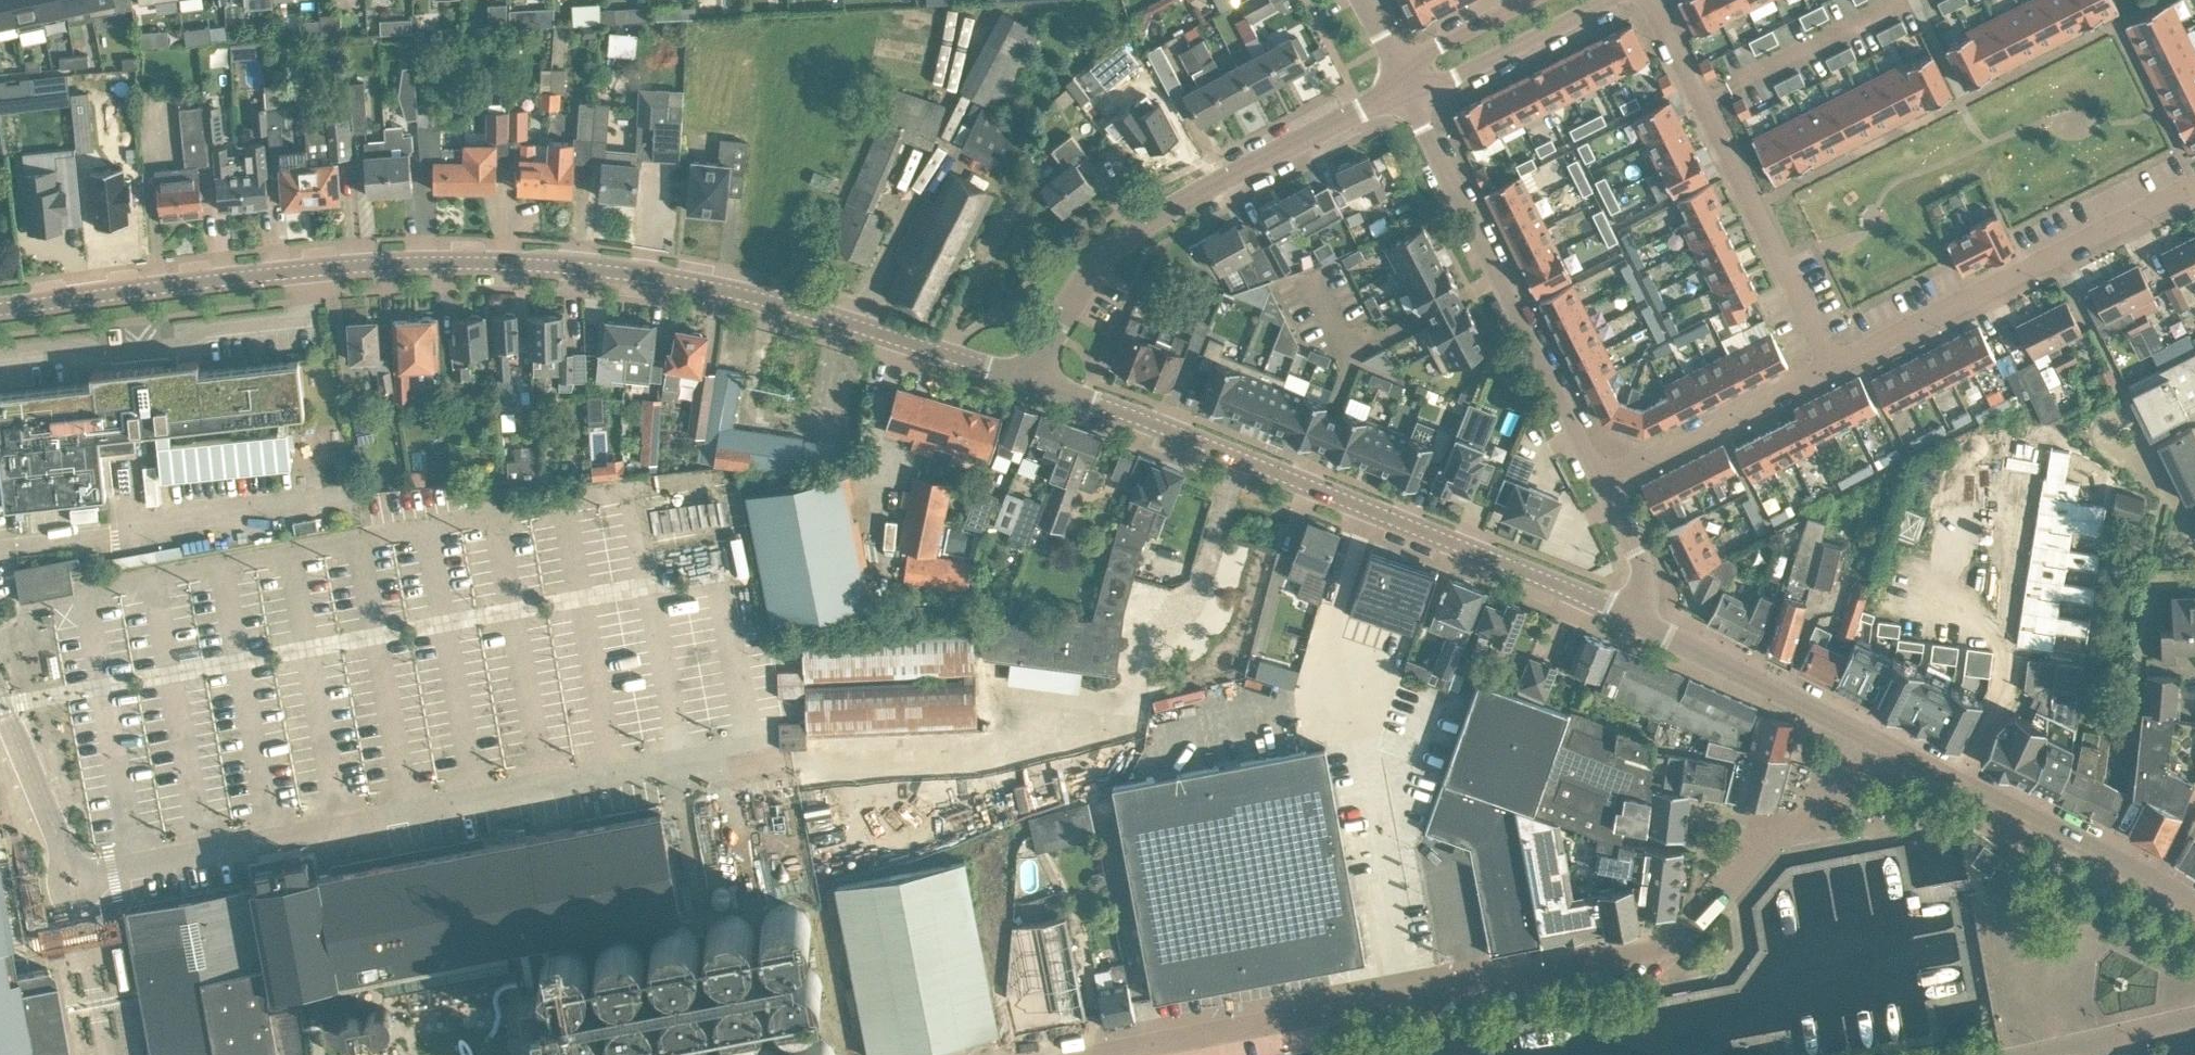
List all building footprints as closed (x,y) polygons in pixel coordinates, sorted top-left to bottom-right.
[(18,20),(14,0),(0,0),(0,24),(17,20),(18,20)] [(44,21),(39,0),(14,0),(18,20),(17,20),(19,31),(45,25),(44,21)] [(67,10),(64,0),(39,0),(44,21),(69,15),(67,10)] [(91,5),(90,0),(64,0),(67,10),(90,5),(91,5)] [(91,5),(90,5),(92,15),(118,10),(128,8),(133,7),(132,0),(90,0),(91,5)] [(1251,22),(1275,9),(1271,0),(1243,0),(1242,0),(1249,14),(1247,15),(1251,22)] [(1435,12),(1429,0),(1401,0),(1413,24),(1435,12)] [(1457,1),(1456,0),(1429,0),(1435,12),(1457,1)] [(1722,20),(1712,0),(1680,0),(1685,10),(1696,32),(1696,33),(1722,20)] [(1747,7),(1744,0),(1712,0),(1722,20),(1724,19),(1747,7)] [(1956,7),(1952,0),(1941,0),(1938,1),(1938,2),(1943,13),(1956,7)] [(2066,35),(2049,0),(2029,0),(2019,5),(2041,48),(2066,35)] [(2092,23),(2081,0),(2049,0),(2066,35),(2092,23)] [(2119,9),(2114,0),(2081,0),(2092,23),(2119,9)] [(601,2),(591,2),(593,23),(602,22),(601,2)] [(2183,28),(2170,2),(2127,23),(2127,24),(2140,50),(2183,28)] [(1829,16),(1823,3),(1811,9),(1817,22),(1828,16),(1829,16)] [(2015,61),(2041,48),(2019,5),(1993,18),(2015,61)] [(695,6),(687,6),(687,18),(696,18),(695,6)] [(553,7),(517,9),(518,14),(535,13),(535,23),(554,22),(553,7)] [(611,7),(602,8),(602,22),(612,22),(611,7)] [(1003,9),(961,87),(1005,115),(1021,87),(1014,84),(1041,30),(1003,9)] [(1806,27),(1817,22),(1811,9),(1799,15),(1806,28),(1806,27)] [(1254,95),(1256,93),(1282,80),(1265,49),(1251,22),(1247,15),(1236,21),(1254,55),(1237,64),(1254,95)] [(413,18),(399,18),(399,32),(414,31),(413,18)] [(1990,73),(2015,61),(1993,18),(1967,31),(1968,34),(1970,33),(1990,73)] [(1895,37),(1907,31),(1902,19),(1901,20),(1889,26),(1895,37)] [(1650,58),(1649,57),(1632,22),(1606,35),(1618,60),(1624,71),(1634,65),(1650,58)] [(583,38),(599,36),(598,23),(581,25),(583,38)] [(225,24),(210,26),(212,41),(228,39),(225,24)] [(555,26),(554,43),(569,44),(569,26),(555,26)] [(1882,43),(1895,37),(1889,26),(1877,32),(1882,43)] [(1779,41),(1773,29),(1772,28),(1761,34),(1767,47),(1778,41),(1779,41)] [(2194,54),(2194,51),(2183,28),(2140,50),(2153,75),(2194,54)] [(153,30),(138,31),(139,47),(154,46),(153,30)] [(637,57),(639,34),(611,32),(609,54),(637,57)] [(433,33),(414,33),(415,50),(433,50),(433,33)] [(1967,85),(1990,73),(1970,33),(1968,34),(1947,45),(1967,85)] [(1756,52),(1767,47),(1761,34),(1749,40),(1755,53),(1756,52)] [(1598,83),(1624,71),(1618,60),(1606,35),(1581,48),(1593,73),(1598,83)] [(1291,36),(1265,49),(1282,80),(1307,66),(1302,57),(1307,54),(1298,36),(1292,39),(1291,36)] [(1213,58),(1203,39),(1192,45),(1226,109),(1254,95),(1237,64),(1223,72),(1215,57),(1213,58)] [(1122,40),(1091,66),(1107,87),(1139,61),(1122,40)] [(1169,92),(1183,85),(1160,42),(1147,49),(1169,92)] [(1844,63),(1856,56),(1850,45),(1838,51),(1844,63)] [(1573,96),(1598,83),(1593,73),(1581,48),(1556,60),(1568,85),(1573,96)] [(1831,69),(1844,63),(1838,51),(1826,57),(1831,69)] [(1929,104),(1951,93),(1931,53),(1910,64),(1909,64),(1929,104)] [(89,54),(75,55),(76,66),(90,64),(89,54)] [(2194,86),(2194,54),(2153,75),(2166,101),(2194,86)] [(76,66),(75,55),(61,56),(61,67),(76,66)] [(137,55),(123,56),(124,67),(138,66),(137,55)] [(1717,72),(1711,60),(1709,56),(1699,61),(1706,74),(1707,77),(1717,72)] [(41,58),(27,59),(28,70),(42,69),(41,58)] [(1548,108),(1573,96),(1568,85),(1556,60),(1531,73),(1548,108)] [(1909,64),(1910,64),(1908,61),(1881,74),(1903,117),(1929,104),(1909,64)] [(1199,84),(1184,92),(1201,123),(1226,109),(1202,64),(1191,70),(1199,84)] [(415,65),(405,66),(400,96),(407,118),(418,117),(417,107),(415,65)] [(551,108),(553,68),(542,67),(540,91),(542,91),(541,107),(551,108)] [(560,108),(561,92),(565,92),(567,68),(553,68),(551,108),(560,108)] [(1675,87),(1668,71),(1658,76),(1660,79),(1666,92),(1675,87)] [(1792,88),(1805,82),(1799,71),(1787,77),(1792,88)] [(1523,121),(1548,108),(1531,73),(1505,85),(1523,121)] [(1877,130),(1903,117),(1881,74),(1856,87),(1877,130)] [(21,81),(14,82),(16,96),(32,94),(30,76),(20,77),(21,81)] [(1780,95),(1792,88),(1787,77),(1775,83),(1774,83),(1780,95)] [(0,79),(0,98),(16,96),(14,82),(7,83),(6,79),(0,79)] [(353,131),(368,130),(365,81),(350,82),(353,131)] [(1498,133),(1523,121),(1505,85),(1480,98),(1498,133)] [(947,104),(931,99),(893,86),(878,128),(827,244),(829,245),(868,264),(890,219),(872,210),(904,139),(933,149),(947,104)] [(2194,119),(2194,86),(2166,101),(2179,127),(2194,119)] [(1852,143),(1877,130),(1856,87),(1830,100),(1852,143)] [(603,174),(601,196),(636,199),(639,165),(642,165),(643,154),(654,155),(653,158),(681,159),(682,138),(684,102),(669,102),(670,90),(640,88),(637,154),(622,153),(621,162),(606,160),(605,160),(604,162),(603,174)] [(89,91),(72,93),(75,131),(93,129),(89,91)] [(1147,92),(1106,124),(1117,137),(1124,131),(1133,142),(1143,154),(1151,149),(1169,140),(1177,135),(1174,129),(1159,102),(1156,104),(1147,92)] [(509,110),(509,108),(510,95),(501,95),(500,103),(489,103),(489,110),(487,110),(486,139),(509,139),(509,137),(509,110)] [(1625,113),(1641,105),(1636,95),(1620,103),(1625,113)] [(1742,117),(1751,112),(1743,96),(1734,101),(1742,117)] [(1472,146),(1498,133),(1480,98),(1454,111),(1466,136),(1472,145),(1472,146)] [(1676,112),(1670,99),(1668,100),(1640,114),(1635,117),(1647,143),(1653,140),(1683,125),(1676,112)] [(1826,156),(1852,143),(1830,100),(1827,101),(1805,112),(1826,156)] [(575,142),(574,161),(591,161),(593,138),(595,102),(580,101),(578,135),(578,137),(575,137),(575,142)] [(593,138),(591,161),(604,162),(605,160),(606,160),(607,139),(610,103),(595,102),(593,138)] [(205,105),(208,140),(224,138),(220,103),(205,105)] [(211,160),(208,140),(205,105),(181,107),(186,166),(178,167),(183,215),(204,213),(198,161),(211,160)] [(962,147),(1007,169),(1027,128),(982,106),(962,147)] [(267,107),(254,108),(256,132),(268,131),(269,131),(268,125),(267,107)] [(529,108),(509,108),(509,110),(509,137),(528,137),(529,108)] [(1602,112),(1586,120),(1591,130),(1606,122),(1602,112)] [(1801,168),(1826,156),(1805,112),(1779,125),(1801,168)] [(330,128),(306,130),(308,150),(309,165),(312,200),(322,199),(322,203),(339,201),(337,180),(336,163),(334,163),(334,155),(346,154),(344,133),(349,132),(347,118),(330,120),(330,128)] [(2179,127),(2192,153),(2194,152),(2194,119),(2179,127)] [(1586,120),(1570,128),(1575,138),(1591,130),(1586,120)] [(269,131),(268,131),(271,160),(272,169),(282,168),(283,173),(283,174),(286,206),(302,204),(302,201),(312,200),(309,165),(308,150),(285,152),(283,123),(268,125),(269,131)] [(386,139),(390,192),(413,190),(411,169),(410,151),(411,151),(414,148),(414,133),(403,134),(403,124),(385,126),(386,139)] [(440,124),(419,124),(419,127),(421,143),(421,165),(422,165),(422,155),(432,155),(432,165),(435,165),(435,189),(466,189),(466,160),(464,160),(464,148),(442,147),(442,124),(440,124)] [(1666,165),(1695,150),(1683,125),(1653,140),(1647,143),(1660,168),(1666,165)] [(1779,125),(1752,139),(1774,182),(1801,168),(1779,125)] [(1089,155),(1076,138),(1072,133),(1051,149),(1066,168),(1042,187),(1049,196),(1050,195),(1062,211),(1094,186),(1077,164),(1089,155)] [(720,162),(694,159),(689,209),(725,213),(730,172),(745,173),(748,141),(722,138),(720,162)] [(1541,155),(1556,147),(1551,138),(1536,145),(1540,155),(1541,155)] [(368,194),(390,192),(386,139),(365,141),(366,155),(365,155),(368,194)] [(1586,161),(1595,156),(1588,140),(1578,145),(1586,161)] [(464,148),(464,160),(466,160),(466,189),(497,189),(497,166),(497,141),(464,141),(464,148)] [(548,159),(546,191),(572,193),(573,171),(574,161),(575,142),(563,141),(563,145),(549,144),(548,159)] [(246,158),(240,158),(241,173),(244,206),(269,204),(267,182),(263,142),(251,143),(245,144),(246,158)] [(521,168),(520,190),(546,191),(548,159),(534,158),(534,143),(523,142),(521,168)] [(227,146),(214,147),(218,187),(220,208),(244,206),(241,173),(240,158),(240,153),(228,154),(227,146)] [(26,176),(21,176),(22,192),(27,192),(32,229),(35,229),(35,234),(49,232),(49,228),(62,227),(61,220),(82,218),(75,147),(74,147),(74,152),(56,154),(58,168),(26,171),(26,176)] [(1708,175),(1706,170),(1695,150),(1666,165),(1660,168),(1673,194),(1679,191),(1689,186),(1708,176),(1708,175)] [(1374,200),(1386,195),(1369,155),(1337,169),(1348,195),(1368,187),(1374,200)] [(1521,174),(1537,166),(1532,156),(1516,164),(1521,174)] [(1575,179),(1585,174),(1579,163),(1577,158),(1567,163),(1575,179)] [(1492,180),(1487,171),(1484,165),(1475,169),(1474,169),(1476,173),(1482,185),(1492,181),(1492,180)] [(123,166),(91,170),(97,225),(130,222),(128,207),(134,206),(131,180),(125,181),(123,166)] [(162,218),(183,215),(178,167),(156,169),(162,218)] [(834,176),(816,169),(811,182),(829,189),(834,176)] [(994,192),(975,182),(950,170),(934,201),(925,196),(897,250),(907,255),(886,296),(930,318),(994,192)] [(1534,200),(1521,175),(1521,174),(1519,175),(1486,190),(1485,191),(1498,217),(1528,203),(1534,200)] [(1583,195),(1593,190),(1591,186),(1585,174),(1575,179),(1583,195)] [(1603,196),(1613,191),(1605,175),(1595,180),(1603,196)] [(1974,198),(1986,192),(1980,180),(1968,186),(1974,198)] [(1722,204),(1716,191),(1711,181),(1710,182),(1677,199),(1689,221),(1722,204)] [(1329,190),(1317,196),(1310,183),(1285,197),(1299,222),(1302,229),(1305,235),(1344,214),(1328,185),(1327,185),(1329,190)] [(1959,190),(1949,195),(1955,206),(1965,202),(1959,190)] [(1611,212),(1621,207),(1613,191),(1603,196),(1611,212)] [(1302,229),(1299,222),(1285,197),(1260,210),(1275,239),(1262,246),(1278,274),(1293,268),(1286,258),(1278,243),(1302,229)] [(1541,228),(1546,225),(1534,200),(1528,203),(1498,217),(1511,242),(1541,228)] [(1691,246),(1725,229),(1716,209),(1723,205),(1722,204),(1689,221),(1689,222),(1682,226),(1691,246)] [(1364,218),(1359,206),(1347,212),(1352,224),(1364,218)] [(1602,208),(1592,213),(1600,229),(1610,224),(1605,213),(1602,208)] [(1971,226),(1990,263),(2016,250),(1997,213),(1971,226)] [(1235,224),(1206,240),(1216,259),(1223,271),(1237,263),(1249,286),(1266,280),(1273,277),(1278,274),(1262,246),(1251,252),(1235,224)] [(1610,224),(1600,229),(1608,245),(1618,240),(1616,237),(1610,224)] [(1553,253),(1559,250),(1546,225),(1541,228),(1511,242),(1524,268),(1553,253)] [(1397,267),(1434,247),(1422,226),(1385,246),(1397,267)] [(1989,263),(1990,263),(1971,226),(1973,230),(1947,242),(1962,272),(1987,259),(1989,263)] [(1702,267),(1736,250),(1725,229),(1691,246),(1702,267)] [(1630,252),(1638,248),(1630,232),(1622,235),(1630,252)] [(2186,240),(2194,257),(2194,235),(2186,240)] [(2194,274),(2194,257),(2186,240),(2162,252),(2177,283),(2166,288),(2177,310),(2189,303),(2179,282),(2194,274)] [(1445,268),(1444,267),(1434,247),(1397,267),(1408,288),(1445,268)] [(1638,268),(1646,264),(1638,248),(1630,252),(1638,268)] [(1572,276),(1562,256),(1559,250),(1553,253),(1524,268),(1536,293),(1537,293),(1557,283),(1572,276)] [(1713,288),(1747,271),(1736,250),(1702,267),(1713,288)] [(1348,266),(1356,262),(1351,252),(1342,257),(1348,266)] [(1630,283),(1638,279),(1630,262),(1621,266),(1630,283)] [(2158,304),(2138,264),(2114,276),(2129,307),(2134,316),(2144,311),(2158,304)] [(1445,268),(1408,288),(1419,309),(1425,306),(1426,307),(1428,306),(1427,305),(1455,290),(1455,291),(1457,291),(1456,289),(1459,288),(1447,266),(1444,267),(1445,268)] [(1740,302),(1754,295),(1758,293),(1747,271),(1713,288),(1724,310),(1731,306),(1740,302)] [(1651,292),(1659,289),(1651,274),(1644,277),(1651,292)] [(2105,319),(2129,307),(2114,276),(2089,288),(2105,319)] [(1638,279),(1630,283),(1637,299),(1646,295),(1638,279)] [(1234,291),(1233,294),(1263,306),(1264,306),(1271,289),(1266,280),(1249,286),(1234,291)] [(1551,322),(1585,305),(1574,283),(1541,300),(1540,298),(1539,299),(1551,322)] [(1660,309),(1667,305),(1659,289),(1651,292),(1660,309)] [(1428,306),(1426,307),(1433,321),(1420,328),(1432,350),(1476,326),(1476,327),(1479,326),(1467,303),(1464,305),(1457,291),(1455,291),(1455,290),(1427,305),(1428,306)] [(1370,308),(1378,303),(1373,294),(1365,298),(1370,308)] [(2057,343),(2058,343),(2082,331),(2066,300),(2042,312),(2057,343)] [(1731,306),(1738,319),(1747,314),(1740,302),(1731,306)] [(1375,318),(1383,313),(1378,303),(1370,308),(1375,318)] [(1651,325),(1659,321),(1650,303),(1642,308),(1651,325)] [(1282,323),(1285,316),(1279,305),(1273,320),(1282,323)] [(1562,344),(1596,327),(1585,305),(1551,322),(1562,344)] [(1729,324),(1738,319),(1731,306),(1724,310),(1722,310),(1729,324)] [(2134,316),(2140,329),(2150,324),(2144,311),(2134,316)] [(521,347),(529,346),(528,312),(520,312),(521,347)] [(2063,352),(2058,343),(2057,343),(2042,312),(2017,324),(2033,355),(2048,348),(2058,369),(2068,365),(2063,352)] [(518,313),(494,314),(495,336),(496,349),(498,348),(502,408),(513,407),(514,407),(513,382),(511,382),(511,377),(509,349),(520,348),(519,334),(518,313)] [(586,381),(586,373),(586,352),(566,352),(566,335),(564,335),(564,314),(529,314),(530,353),(561,353),(561,389),(573,389),(575,381),(586,381)] [(1147,320),(1146,320),(1131,314),(1119,343),(1122,344),(1114,366),(1125,370),(1124,375),(1139,381),(1155,341),(1140,336),(1147,320)] [(1672,333),(1679,330),(1671,314),(1664,318),(1672,333)] [(488,353),(486,336),(485,315),(454,317),(456,336),(451,336),(455,377),(472,376),(470,354),(488,353)] [(1282,323),(1279,330),(1274,344),(1286,349),(1290,337),(1295,335),(1285,316),(1282,323)] [(2131,333),(2140,329),(2134,316),(2124,321),(2131,333)] [(437,317),(393,320),(395,341),(396,365),(396,369),(411,369),(440,368),(439,353),(439,339),(437,317)] [(601,353),(598,380),(613,382),(613,378),(625,379),(626,356),(629,321),(602,318),(600,340),(599,353),(601,353)] [(1198,352),(1210,322),(1199,318),(1190,339),(1175,332),(1169,347),(1155,341),(1139,381),(1154,387),(1156,382),(1167,387),(1176,366),(1179,367),(1187,348),(1198,352)] [(379,358),(378,342),(377,320),(350,322),(352,360),(377,359),(379,371),(377,372),(381,391),(394,389),(388,356),(379,358)] [(1694,337),(1710,328),(1706,320),(1690,329),(1694,337)] [(626,356),(625,379),(651,382),(651,380),(654,345),(656,324),(629,321),(626,356)] [(1659,321),(1651,325),(1659,340),(1667,336),(1659,321)] [(1996,358),(1989,344),(1979,325),(1957,336),(1974,369),(1995,359),(1996,358)] [(1487,348),(1476,327),(1476,326),(1432,350),(1443,371),(1487,348)] [(1573,365),(1607,348),(1596,327),(1562,344),(1573,365)] [(707,334),(688,331),(678,329),(674,353),(670,352),(662,397),(678,399),(681,381),(696,384),(688,433),(703,436),(713,378),(700,376),(707,334)] [(1678,345),(1694,337),(1690,329),(1674,337),(1678,345)] [(2145,338),(2140,329),(2131,333),(2128,335),(2132,344),(2145,338)] [(1749,342),(1766,375),(1788,364),(1771,331),(1749,342)] [(2151,351),(2158,364),(2160,369),(2194,351),(2194,346),(2191,337),(2188,333),(2164,345),(2158,347),(2151,351)] [(1221,352),(1225,342),(1210,336),(1199,365),(1212,370),(1200,401),(1223,410),(1225,407),(1224,407),(1242,361),(1221,352)] [(1953,380),(1974,369),(1957,336),(1936,346),(1953,380)] [(1669,340),(1653,348),(1657,356),(1673,347),(1669,340)] [(1745,386),(1766,375),(1749,342),(1728,352),(1745,386)] [(1932,390),(1953,380),(1936,346),(1915,357),(1932,390)] [(1317,361),(1321,352),(1311,348),(1307,357),(1317,361)] [(1584,388),(1607,376),(1618,370),(1607,348),(1573,365),(1584,388)] [(2063,352),(2068,365),(2078,361),(2072,348),(2063,352)] [(1376,367),(1386,361),(1380,350),(1363,359),(1362,361),(1376,367)] [(1996,358),(1995,359),(2003,377),(2008,375),(2019,400),(2030,395),(2018,369),(2010,351),(1996,358)] [(2152,430),(2194,409),(2194,351),(2160,369),(2129,384),(2152,430)] [(1327,365),(1331,356),(1321,352),(1317,361),(1327,365)] [(1724,396),(1745,386),(1728,352),(1707,363),(1724,396)] [(1910,401),(1932,390),(1915,357),(1894,368),(1910,401)] [(305,413),(299,358),(200,369),(199,359),(92,371),(93,381),(0,391),(0,448),(6,505),(107,493),(102,447),(137,443),(136,431),(157,429),(160,429),(170,428),(305,413)] [(1245,416),(1264,369),(1242,361),(1224,407),(1225,407),(1245,416)] [(2047,422),(2062,414),(2036,361),(2018,369),(2030,395),(2042,420),(2047,422)] [(1703,407),(1724,396),(1707,363),(1686,373),(1703,407)] [(732,428),(740,383),(742,371),(718,366),(716,379),(705,436),(706,437),(701,460),(750,468),(797,476),(800,461),(803,439),(732,428)] [(1888,412),(1910,401),(1894,368),(1872,378),(1888,412)] [(2096,374),(2106,394),(2119,388),(2109,368),(2096,374)] [(1283,385),(1286,378),(1264,369),(1245,416),(1267,424),(1283,385)] [(1379,385),(1382,376),(1372,372),(1369,381),(1379,385)] [(1681,418),(1703,407),(1686,373),(1665,384),(1672,398),(1681,418)] [(1876,407),(1863,383),(1860,375),(1838,386),(1854,418),(1876,407)] [(1389,389),(1392,380),(1382,376),(1379,385),(1389,389)] [(1632,386),(1626,404),(1620,402),(1607,376),(1584,388),(1590,400),(1593,398),(1603,420),(1624,426),(1637,387),(1632,386)] [(411,381),(396,381),(396,399),(407,399),(412,399),(411,381)] [(1425,396),(1429,387),(1418,383),(1415,392),(1425,396)] [(1305,394),(1283,385),(1267,424),(1288,433),(1289,433),(1305,394)] [(1833,429),(1854,418),(1838,386),(1817,397),(1833,429)] [(971,465),(974,454),(990,458),(1002,417),(898,387),(886,428),(915,437),(911,448),(933,454),(936,443),(954,448),(951,459),(971,465)] [(1647,411),(1639,408),(1635,406),(1640,388),(1637,387),(1624,426),(1644,433),(1665,422),(1667,425),(1681,418),(1672,398),(1647,411)] [(371,412),(366,390),(348,395),(356,431),(381,425),(378,411),(371,412)] [(1468,403),(1472,394),(1462,390),(1458,399),(1468,403)] [(590,423),(607,422),(605,394),(588,395),(590,423)] [(1288,433),(1287,435),(1311,444),(1312,442),(1327,448),(1327,446),(1328,446),(1340,417),(1339,417),(1339,415),(1325,409),(1327,403),(1305,394),(1289,433),(1288,433)] [(1993,404),(1996,410),(2012,402),(2008,395),(1993,404)] [(657,470),(661,398),(644,396),(641,428),(645,428),(645,441),(642,441),(641,462),(649,462),(649,470),(657,470)] [(1812,439),(1833,429),(1817,397),(1796,407),(1812,439)] [(1514,418),(1528,409),(1520,398),(1506,407),(1514,418)] [(2037,416),(2030,400),(2022,404),(2028,419),(2037,416)] [(1024,448),(1038,411),(1013,402),(1000,438),(999,452),(1013,457),(1018,445),(1024,448)] [(1484,444),(1498,412),(1472,402),(1444,467),(1439,465),(1432,484),(1449,490),(1452,484),(1471,492),(1478,476),(1487,479),(1494,462),(1485,458),(1486,456),(1481,454),(1485,445),(1484,444)] [(1980,419),(1996,410),(1993,404),(1982,410),(1977,412),(1980,419)] [(2028,419),(2022,404),(2013,408),(2020,423),(2028,419)] [(1803,443),(1812,439),(1796,407),(1794,408),(1798,415),(1778,425),(1795,459),(1808,453),(1803,443)] [(2020,423),(2013,408),(2004,411),(2011,427),(2020,423)] [(1327,446),(1327,448),(1328,448),(1327,451),(1350,460),(1351,457),(1350,457),(1366,418),(1343,409),(1341,415),(1339,415),(1339,417),(1340,417),(1328,446),(1327,446)] [(1957,425),(1973,416),(1969,409),(1953,417),(1957,425)] [(2011,427),(2004,411),(1996,415),(2002,430),(2011,427)] [(1050,477),(1070,423),(1041,413),(1031,442),(1026,456),(1040,461),(1036,471),(1050,477)] [(2002,430),(1996,415),(1987,419),(1993,434),(2002,430)] [(502,442),(501,428),(500,417),(489,417),(491,443),(502,442)] [(1372,466),(1388,427),(1366,418),(1350,457),(1351,457),(1372,466)] [(1930,439),(1948,430),(1944,422),(1926,431),(1930,439)] [(1104,436),(1073,424),(1070,423),(1050,477),(1056,479),(1051,492),(1045,490),(1041,501),(1028,541),(1042,546),(1050,526),(1063,531),(1079,485),(1093,490),(1101,468),(1093,465),(1104,436)] [(1774,470),(1795,459),(1778,425),(1757,436),(1774,470)] [(2192,425),(2158,442),(2169,465),(2174,462),(2181,474),(2175,477),(2187,500),(2189,499),(2194,511),(2194,432),(2192,425)] [(1441,460),(1452,432),(1438,426),(1431,443),(1410,435),(1394,474),(1393,474),(1392,477),(1416,486),(1428,455),(1441,460)] [(1394,474),(1410,435),(1388,427),(1372,466),(1393,474),(1394,474)] [(160,429),(157,429),(162,479),(292,465),(288,431),(172,444),(170,428),(160,429)] [(2012,428),(1989,546),(2018,552),(2041,433),(2012,428)] [(1915,447),(1930,439),(1926,431),(1911,440),(1915,447)] [(1752,481),(1774,470),(1757,436),(1735,447),(1752,481)] [(853,472),(857,451),(806,440),(802,461),(853,472)] [(1735,467),(1727,451),(1723,444),(1702,454),(1714,477),(1719,475),(1735,467)] [(1886,463),(1900,455),(1897,448),(1882,456),(1886,463)] [(2043,477),(2037,512),(2103,522),(2105,507),(2077,502),(2080,483),(2065,481),(2070,452),(2050,449),(2045,478),(2043,477)] [(1534,460),(1515,452),(1514,452),(1496,498),(1508,503),(1504,513),(1546,530),(1559,497),(1525,484),(1534,460)] [(973,626),(804,634),(805,681),(965,674),(965,680),(806,687),(808,734),(978,726),(975,650),(983,650),(984,655),(1012,659),(1083,669),(1117,673),(1125,609),(1142,549),(1149,532),(1157,534),(1167,508),(1174,492),(1182,472),(1139,453),(1136,460),(1120,453),(1111,475),(1127,481),(1134,484),(1130,495),(1132,496),(1128,505),(1137,509),(1131,523),(1122,520),(1094,617),(975,623),(978,635),(974,635),(973,626)] [(1694,487),(1695,487),(1714,477),(1702,454),(1682,464),(1694,487)] [(509,482),(538,480),(536,455),(507,457),(509,482)] [(623,459),(592,460),(592,477),(624,476),(623,459)] [(1859,478),(1875,469),(1871,461),(1855,470),(1859,478)] [(156,464),(144,465),(148,503),(160,502),(156,464)] [(1674,497),(1694,487),(1682,464),(1663,474),(1674,497)] [(553,470),(539,470),(539,482),(553,482),(553,470)] [(1843,486),(1859,478),(1855,470),(1839,478),(1843,486)] [(414,474),(415,484),(427,483),(426,473),(414,474)] [(771,625),(870,604),(843,473),(744,493),(771,625)] [(372,475),(373,488),(389,487),(389,481),(386,481),(386,474),(372,475)] [(1671,499),(1674,497),(1663,474),(1642,484),(1654,508),(1672,499),(1671,499)] [(983,530),(1000,496),(980,486),(963,523),(983,530)] [(908,506),(899,547),(943,556),(949,524),(944,523),(949,497),(922,491),(912,489),(904,488),(901,505),(908,506)] [(2110,510),(2138,518),(2144,497),(2117,489),(2110,510)] [(1814,499),(1818,506),(1835,497),(1832,490),(1814,499)] [(1028,541),(1041,501),(1025,495),(1011,534),(1028,541)] [(1750,517),(1759,513),(1751,496),(1742,501),(1750,517)] [(1802,514),(1818,506),(1814,499),(1799,507),(1802,514)] [(97,504),(71,507),(73,520),(99,517),(97,504)] [(1775,522),(1791,514),(1788,506),(1771,514),(1775,522)] [(2037,512),(2032,544),(2069,550),(2072,533),(2101,538),(2103,522),(2037,512)] [(1758,534),(1767,530),(1759,513),(1750,517),(1758,534)] [(1677,554),(1710,537),(1699,515),(1665,532),(1677,554)] [(1822,539),(1821,539),(1826,522),(1808,516),(1790,577),(1809,584),(1810,584),(1822,539)] [(317,517),(294,522),(296,533),(319,529),(317,517)] [(1308,521),(1295,556),(1296,557),(1297,555),(1310,560),(1302,580),(1296,594),(1297,594),(1318,602),(1320,603),(1330,569),(1325,568),(1339,532),(1308,521)] [(1705,567),(1721,559),(1710,537),(1677,554),(1688,576),(1705,567)] [(1822,539),(1810,584),(1834,590),(1845,545),(1822,539)] [(2032,544),(2027,578),(2064,584),(2066,567),(2096,571),(2097,565),(2099,555),(2069,550),(2032,544)] [(1415,634),(1437,571),(1371,549),(1350,612),(1415,634)] [(973,562),(909,550),(904,579),(968,590),(973,562)] [(81,565),(79,555),(16,567),(22,600),(75,590),(71,567),(81,565)] [(1720,582),(1729,586),(1737,569),(1730,555),(1721,559),(1705,567),(1707,570),(1694,594),(1710,602),(1720,582)] [(1851,639),(1860,614),(1861,614),(1862,609),(1871,584),(1872,584),(1877,568),(1860,563),(1855,579),(1854,578),(1845,609),(1847,609),(1838,635),(1851,639)] [(1472,626),(1478,611),(1486,591),(1450,576),(1435,611),(1472,626)] [(2027,578),(2022,611),(2058,617),(2061,600),(2092,605),(2094,588),(2064,584),(2027,578)] [(1738,637),(1754,605),(1723,590),(1707,622),(1738,637)] [(1754,645),(1764,626),(1777,599),(1761,591),(1754,605),(1738,637),(1754,645)] [(1510,645),(1526,607),(1503,598),(1500,606),(1487,601),(1477,626),(1481,627),(1471,653),(1486,659),(1494,639),(1510,645)] [(1797,632),(1804,605),(1783,599),(1770,642),(1766,651),(1790,663),(1793,654),(1791,653),(1797,632)] [(2186,599),(2186,601),(2171,602),(2172,628),(2160,628),(2162,660),(2176,659),(2175,641),(2194,640),(2194,599),(2186,599)] [(856,614),(855,624),(880,624),(914,622),(915,620),(924,620),(924,604),(914,605),(914,613),(877,614),(856,614)] [(1861,614),(1860,616),(1872,621),(1873,619),(1875,613),(1862,609),(1861,614)] [(2022,611),(2016,646),(2053,651),(2056,631),(2088,636),(2090,622),(2058,617),(2022,611)] [(1879,619),(1877,632),(1886,633),(1887,620),(1879,619)] [(1887,620),(1886,633),(1899,635),(1900,622),(1887,620)] [(1831,683),(1841,664),(1846,653),(1824,643),(1830,631),(1816,624),(1810,637),(1814,639),(1800,668),(1831,683)] [(1599,679),(1613,645),(1585,633),(1570,667),(1599,679)] [(1460,660),(1458,659),(1465,642),(1447,635),(1433,669),(1445,674),(1442,686),(1448,689),(1457,667),(1460,660)] [(1308,642),(1286,636),(1280,655),(1302,661),(1308,642)] [(1856,637),(1833,684),(1834,685),(1835,683),(1870,701),(1870,702),(1901,717),(1902,716),(1928,729),(1928,731),(1959,746),(1959,745),(1958,744),(1980,700),(1981,701),(1982,699),(1950,684),(1950,685),(1923,672),(1924,671),(1893,655),(1892,657),(1856,639),(1857,638),(1856,637)] [(1898,637),(1897,646),(1911,647),(1912,639),(1898,637)] [(1912,639),(1911,647),(1923,649),(1924,640),(1912,639)] [(1933,642),(1932,650),(1945,652),(1947,643),(1933,642)] [(1947,643),(1945,652),(1958,653),(1959,645),(1947,643)] [(1758,707),(1618,647),(1613,645),(1599,679),(1594,690),(1644,711),(1650,714),(1646,725),(1657,729),(1655,734),(1662,743),(1673,745),(1689,749),(1692,740),(1677,736),(1681,723),(1710,734),(1709,738),(1750,748),(1754,735),(1756,726),(1750,724),(1758,707)] [(1967,646),(1966,655),(1979,656),(1980,648),(1967,646)] [(1980,648),(1979,656),(1992,658),(1993,649),(1980,648)] [(1932,650),(1931,659),(1944,661),(1945,652),(1932,650)] [(1945,652),(1944,661),(1956,662),(1958,653),(1945,652)] [(1515,690),(1543,700),(1557,665),(1529,654),(1515,690)] [(1966,655),(1965,663),(1978,665),(1979,656),(1966,655)] [(1978,665),(1991,667),(1992,658),(1979,656),(1978,665)] [(2074,739),(2084,664),(2056,660),(2028,657),(2025,688),(2024,687),(2024,689),(2041,697),(2037,707),(2047,712),(2046,726),(2046,732),(2045,750),(2030,782),(2053,794),(2069,762),(2073,745),(2074,739)] [(1965,663),(1964,672),(1977,674),(1978,665),(1965,663)] [(1978,665),(1977,674),(1990,675),(1991,667),(1978,665)] [(1282,674),(1272,710),(1284,713),(1294,678),(1282,674)] [(2178,676),(2148,674),(2147,674),(2144,708),(2174,713),(2178,676)] [(1543,700),(1515,690),(1502,685),(1480,677),(1443,778),(1425,830),(1470,846),(1491,954),(1543,944),(1517,805),(1534,810),(1571,709),(1543,700)] [(1580,685),(1573,702),(1587,708),(1594,691),(1580,685)] [(2047,712),(2037,707),(2031,720),(2012,710),(1997,725),(1980,758),(2030,782),(2045,750),(2046,732),(2046,726),(2047,712)] [(1629,730),(1629,729),(1571,708),(1571,709),(1534,810),(1554,817),(1599,836),(1596,849),(1617,853),(1619,842),(1622,826),(1647,831),(1651,786),(1653,739),(1629,730)] [(2194,776),(2194,769),(2194,755),(2176,752),(2177,740),(2172,740),(2174,713),(2144,708),(2135,790),(2147,796),(2129,832),(2131,833),(2132,832),(2130,831),(2132,828),(2165,844),(2163,848),(2162,847),(2161,849),(2163,850),(2182,812),(2193,778),(2194,779),(2194,776)] [(1795,723),(1792,722),(1760,714),(1756,726),(1754,735),(1750,748),(1786,757),(1795,723)] [(2093,774),(2098,730),(2084,727),(2081,740),(2074,739),(2073,745),(2069,762),(2053,794),(2077,806),(2093,774)] [(2105,772),(2110,733),(2098,730),(2093,774),(2077,806),(2110,823),(2124,790),(2103,779),(2104,772),(2105,772)] [(1786,757),(1750,748),(1709,738),(1706,752),(1735,758),(1725,798),(1772,806),(1786,757)] [(1113,785),(1149,977),(1153,998),(1365,958),(1325,745),(1113,785)] [(1721,798),(1725,776),(1727,763),(1669,751),(1665,779),(1681,782),(1679,791),(1690,792),(1721,798)] [(1690,792),(1679,791),(1654,786),(1648,831),(1663,834),(1663,836),(1684,838),(1690,792)] [(1096,835),(1088,803),(1029,819),(1038,850),(1096,835)] [(1534,810),(1517,805),(1543,944),(1594,934),(1606,932),(1640,926),(1640,925),(1637,911),(1633,887),(1632,883),(1614,886),(1598,889),(1599,894),(1569,899),(1563,866),(1568,865),(1565,846),(1559,847),(1554,817),(1534,810)] [(549,828),(461,845),(126,909),(139,979),(153,1054),(280,1054),(268,992),(294,987),(314,983),(459,955),(489,951),(682,914),(680,906),(662,810),(662,807),(624,814),(623,809),(609,811),(610,817),(549,828)] [(2187,830),(2189,831),(2186,837),(2188,838),(2177,858),(2194,869),(2194,817),(2187,830)] [(1998,844),(1978,830),(1973,827),(1978,853),(1973,860),(1980,865),(1984,890),(1984,891),(1985,891),(2002,866),(1996,862),(1994,850),(1998,844)] [(1678,890),(1683,850),(1645,845),(1619,842),(1617,853),(1596,849),(1588,847),(1584,865),(1611,870),(1614,886),(1632,883),(1633,887),(1640,887),(1641,878),(1657,880),(1656,887),(1678,890)] [(969,881),(965,861),(837,886),(870,1054),(876,1054),(999,1031),(969,881)] [(1675,915),(1678,890),(1656,887),(1657,880),(1641,878),(1640,887),(1633,887),(1637,911),(1675,915)] [(53,970),(46,966),(15,972),(15,971),(4,973),(1,954),(13,952),(11,944),(9,936),(8,936),(0,893),(0,1054),(69,1054),(53,970)] [(810,926),(810,924),(809,921),(808,919),(808,918),(807,916),(805,914),(804,912),(802,910),(801,909),(799,908),(796,906),(793,905),(792,905),(790,904),(787,904),(785,904),(783,904),(780,904),(778,905),(776,906),(774,907),(771,908),(770,909),(769,911),(767,913),(766,914),(764,917),(763,919),(762,921),(762,923),(761,925),(761,928),(761,930),(762,933),(762,935),(763,938),(764,940),(765,942),(766,944),(768,946),(770,948),(773,949),(775,951),(777,952),(779,952),(782,953),(785,953),(787,953),(789,953),(792,953),(795,952),(798,950),(800,949),(802,947),(804,945),(805,943),(807,941),(808,939),(809,936),(810,934),(810,932),(810,930),(810,926)] [(756,936),(755,934),(755,932),(754,929),(753,927),(752,925),(750,923),(749,922),(748,920),(746,919),(742,916),(740,916),(737,915),(736,914),(732,914),(728,914),(724,915),(722,916),(719,917),(717,919),(715,920),(714,921),(712,923),(711,925),(710,926),(709,929),(708,931),(708,933),(707,935),(707,937),(707,939),(707,942),(708,944),(708,947),(710,949),(711,952),(712,953),(714,956),(716,957),(719,960),(722,961),(725,962),(727,963),(730,963),(732,963),(735,963),(739,962),(741,961),(744,960),(746,959),(748,957),(750,954),(751,953),(753,951),(754,949),(755,946),(755,944),(756,941),(756,939),(756,936)] [(1086,1015),(1082,993),(1067,915),(1012,926),(1020,965),(1006,968),(1009,984),(1011,998),(1020,997),(1024,1015),(1016,1016),(1019,1036),(1038,1032),(1036,1024),(1086,1015)] [(700,945),(700,944),(700,942),(698,939),(698,938),(696,935),(695,933),(694,932),(692,931),(690,929),(687,927),(685,926),(683,926),(678,925),(675,925),(673,925),(670,926),(666,927),(664,928),(662,929),(660,931),(658,932),(656,935),(655,937),(654,939),(654,940),(653,943),(652,945),(652,948),(652,950),(652,952),(653,955),(654,957),(655,960),(656,963),(657,964),(659,965),(661,967),(664,970),(666,971),(668,972),(672,973),(675,973),(678,973),(680,973),(682,972),(684,972),(687,971),(689,970),(691,968),(693,966),(694,965),(696,963),(697,962),(698,959),(699,956),(700,954),(700,951),(700,948),(700,945)] [(646,957),(645,955),(645,952),(644,949),(643,948),(642,946),(640,944),(639,942),(637,941),(635,939),(633,938),(630,936),(627,936),(625,935),(622,935),(618,935),(615,936),(613,936),(610,938),(608,939),(606,940),(605,942),(603,944),(602,945),(600,947),(599,950),(598,951),(597,954),(597,956),(597,958),(597,960),(597,963),(597,965),(598,968),(599,970),(601,972),(602,974),(603,976),(605,978),(607,979),(609,981),(612,982),(614,983),(617,983),(619,984),(622,984),(624,984),(628,983),(630,982),(633,981),(635,979),(637,978),(639,976),(641,974),(642,971),(644,969),(645,966),(645,964),(646,962),(646,960),(646,957)] [(590,967),(589,965),(589,962),(588,961),(587,959),(586,956),(584,954),(583,952),(581,951),(580,950),(578,949),(576,947),(572,946),(570,946),(567,945),(565,945),(562,945),(558,946),(555,948),(553,949),(551,951),(549,952),(547,954),(546,956),(545,958),(544,959),(543,962),(543,964),(542,966),(542,969),(542,971),(542,973),(543,976),(543,978),(545,981),(546,983),(548,985),(550,988),(552,990),(555,991),(557,992),(560,993),(563,994),(565,994),(567,994),(570,994),(572,994),(575,993),(577,992),(580,990),(583,987),(584,986),(586,984),(588,981),(588,979),(589,977),(590,975),(590,972),(590,970),(590,967)] [(822,984),(822,982),(821,980),(820,978),(820,976),(819,974),(818,972),(816,970),(815,969),(812,967),(809,965),(807,964),(803,963),(800,962),(799,962),(794,962),(792,963),(789,964),(785,965),(783,967),(782,968),(780,969),(779,971),(777,973),(776,976),(775,978),(774,980),(774,982),(773,984),(773,986),(773,988),(773,990),(774,992),(774,994),(775,997),(777,1000),(778,1001),(780,1004),(782,1005),(784,1007),(787,1009),(789,1010),(791,1010),(793,1011),(796,1011),(799,1011),(801,1011),(805,1010),(810,1008),(812,1007),(814,1005),(815,1003),(818,1001),(819,999),(820,997),(821,994),(822,991),(822,989),(822,987),(822,984)] [(1136,1019),(1131,998),(1124,962),(1112,965),(1115,982),(1097,986),(1105,1025),(1136,1019)] [(767,994),(767,992),(766,990),(765,988),(764,985),(763,983),(762,981),(760,980),(758,978),(757,977),(755,975),(753,975),(751,974),(749,973),(746,972),(744,972),(741,972),(739,972),(737,973),(734,973),(732,975),(730,976),(726,978),(723,981),(721,984),(720,987),(719,989),(719,991),(718,993),(718,995),(718,998),(718,1000),(719,1003),(720,1006),(721,1008),(722,1009),(723,1011),(725,1013),(727,1015),(729,1017),(731,1018),(733,1019),(736,1020),(738,1021),(741,1021),(744,1021),(746,1021),(748,1021),(751,1020),(754,1018),(755,1018),(757,1017),(759,1015),(760,1013),(762,1011),(763,1009),(764,1008),(765,1006),(766,1003),(767,1000),(767,998),(767,994)] [(712,1005),(712,1003),(711,1001),(711,999),(709,996),(708,994),(707,992),(705,990),(704,989),(702,987),(698,985),(696,984),(694,983),(689,983),(685,983),(681,983),(679,984),(676,985),(674,986),(672,988),(671,989),(669,992),(668,993),(666,995),(665,997),(664,999),(664,1002),(664,1003),(663,1006),(663,1008),(664,1011),(664,1013),(665,1016),(666,1018),(667,1020),(668,1022),(670,1024),(672,1026),(674,1027),(676,1029),(679,1030),(681,1031),(684,1031),(686,1032),(690,1032),(692,1031),(695,1031),(697,1030),(700,1028),(702,1027),(704,1025),(706,1024),(707,1022),(709,1019),(710,1018),(711,1016),(711,1013),(712,1010),(712,1007),(712,1005)] [(657,1015),(657,1012),(656,1010),(656,1008),(655,1005),(653,1003),(652,1001),(651,1000),(649,998),(647,996),(643,994),(641,993),(639,993),(637,992),(634,992),(632,992),(629,992),(625,993),(623,994),(620,995),(619,996),(617,997),(615,999),(614,1000),(612,1002),(611,1004),(610,1005),(609,1008),(609,1010),(608,1012),(608,1015),(608,1018),(608,1020),(608,1022),(609,1024),(610,1027),(612,1030),(613,1032),(616,1035),(618,1037),(621,1039),(623,1040),(626,1041),(628,1041),(631,1041),(634,1041),(636,1041),(639,1041),(642,1040),(644,1039),(647,1037),(648,1036),(650,1034),(653,1031),(654,1030),(655,1027),(656,1024),(657,1022),(657,1020),(657,1016),(657,1015)] [(601,1023),(601,1022),(601,1020),(600,1019),(599,1016),(598,1014),(597,1013),(595,1011),(593,1009),(591,1008),(589,1006),(586,1005),(583,1004),(581,1003),(578,1003),(574,1003),(570,1004),(566,1006),(564,1007),(563,1008),(561,1009),(560,1011),(559,1012),(557,1014),(556,1016),(555,1018),(554,1020),(554,1022),(553,1025),(553,1027),(553,1029),(553,1030),(553,1032),(554,1034),(554,1036),(555,1038),(557,1040),(558,1042),(559,1043),(561,1045),(563,1047),(567,1049),(568,1054),(599,1054),(597,1042),(598,1041),(599,1039),(600,1036),(601,1033),(601,1031),(602,1028),(602,1026),(601,1023)] [(366,1015),(366,1017),(366,1019),(367,1020),(367,1021),(367,1022),(368,1023),(369,1026),(373,1028),(377,1030),(382,1030),(386,1028),(390,1025),(392,1021),(392,1016),(391,1011),(389,1008),(385,1005),(381,1004),(376,1004),(375,1005),(373,1005),(372,1006),(370,1008),(369,1009),(368,1010),(367,1011),(367,1012),(367,1013),(366,1015)] [(341,1018),(340,1023),(341,1027),(343,1031),(347,1034),(351,1035),(355,1035),(356,1034),(358,1034),(359,1033),(361,1032),(361,1031),(363,1030),(364,1028),(365,1027),(365,1025),(365,1024),(365,1023),(366,1022),(365,1018),(363,1014),(359,1011),(355,1010),(350,1010),(346,1011),(343,1014),(341,1018)] [(836,1054),(835,1053),(834,1050),(833,1048),(832,1046),(829,1043),(827,1041),(826,1040),(822,1038),(821,1037),(818,1036),(815,1036),(813,1035),(811,1035),(808,1035),(807,1036),(804,1036),(801,1038),(799,1039),(797,1040),(795,1042),(793,1044),(792,1045),(790,1047),(789,1049),(789,1051),(788,1054),(836,1054)] [(774,1053),(772,1051),(771,1050),(768,1049),(766,1048),(762,1046),(758,1046),(755,1046),(753,1046),(749,1047),(745,1049),(743,1050),(741,1052),(739,1052),(738,1054),(737,1054),(776,1054),(774,1053)]
